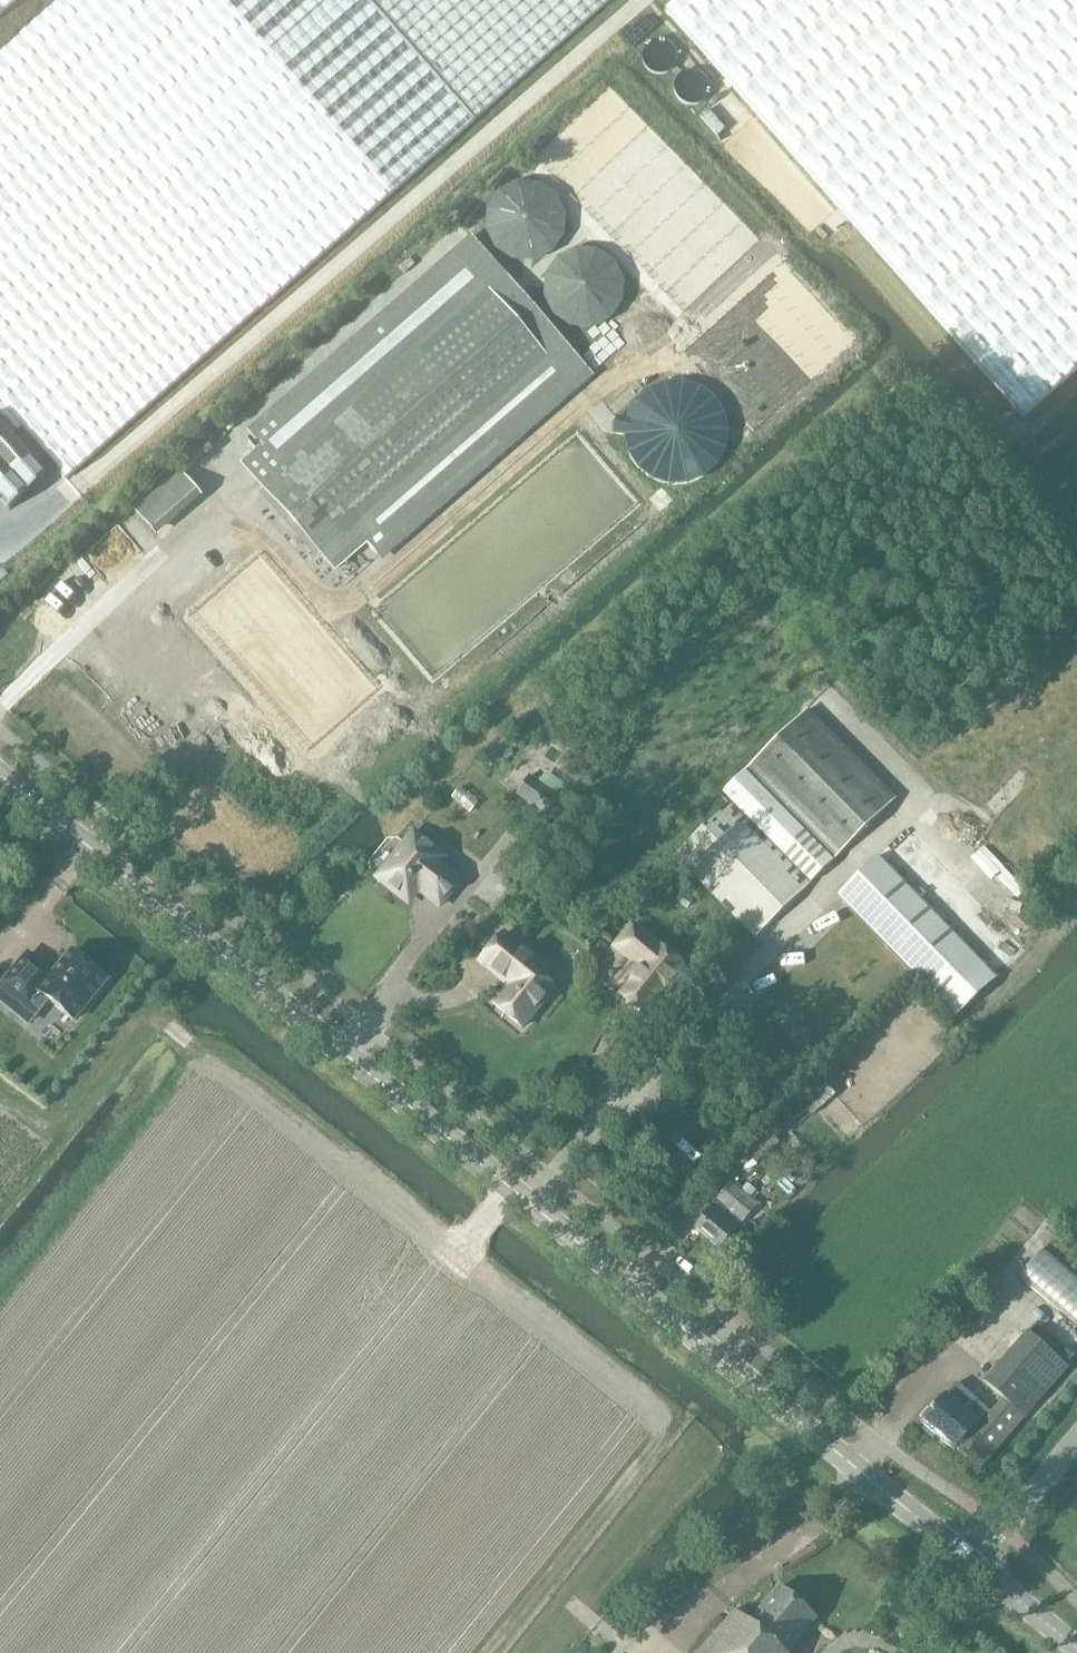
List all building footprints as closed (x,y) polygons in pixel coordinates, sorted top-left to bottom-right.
[(15,440),(26,431),(70,482),(263,310),(612,0),(64,0),(22,37),(0,57),(0,423),(15,440)] [(666,10),(946,329),(1023,417),(1076,370),(1076,0),(677,0),(666,10)] [(479,240),(460,257),(255,435),(266,447),(246,465),(338,571),(370,543),(382,557),(595,373),(479,240)] [(0,449),(0,505),(38,468),(13,442),(10,439),(0,449)] [(180,473),(136,511),(154,531),(198,493),(180,473)] [(720,801),(728,809),(807,888),(837,860),(896,800),(808,712),(748,773),(720,801)] [(535,808),(541,798),(559,811),(566,801),(529,777),(516,795),(535,808)] [(807,888),(728,809),(682,855),(761,934),(807,888)] [(553,847),(562,834),(546,822),(537,836),(553,847)] [(948,930),(979,901),(909,828),(839,894),(956,1018),(996,982),(948,930)] [(421,888),(427,893),(425,895),(440,907),(460,882),(439,866),(445,859),(414,833),(377,878),(402,898),(406,900),(410,899),(414,897),(421,888)] [(619,994),(645,1016),(684,968),(633,925),(615,947),(641,968),(619,994)] [(503,976),(504,977),(512,983),(494,1005),(522,1028),(554,988),(533,971),(539,963),(504,934),(481,962),(501,978),(503,976)] [(48,999),(73,1020),(107,979),(73,951),(53,975),(28,954),(4,983),(38,1011),(48,999)] [(810,1113),(801,1104),(770,1132),(779,1141),(810,1113)] [(747,1184),(740,1192),(748,1200),(756,1192),(747,1184)] [(732,1186),(695,1228),(720,1250),(740,1227),(725,1214),(727,1211),(743,1224),(758,1207),(748,1200),(740,1192),(732,1186)] [(1012,1391),(1032,1407),(1064,1370),(1025,1337),(993,1375),(984,1385),(1002,1401),(1012,1391)] [(980,1467),(1032,1407),(1012,1391),(1002,1401),(992,1413),(956,1382),(944,1396),(920,1424),(946,1445),(953,1451),(964,1438),(967,1441),(959,1450),(980,1467)] [(701,1652),(789,1652),(816,1623),(779,1590),(749,1626),(736,1614),(701,1652)]
